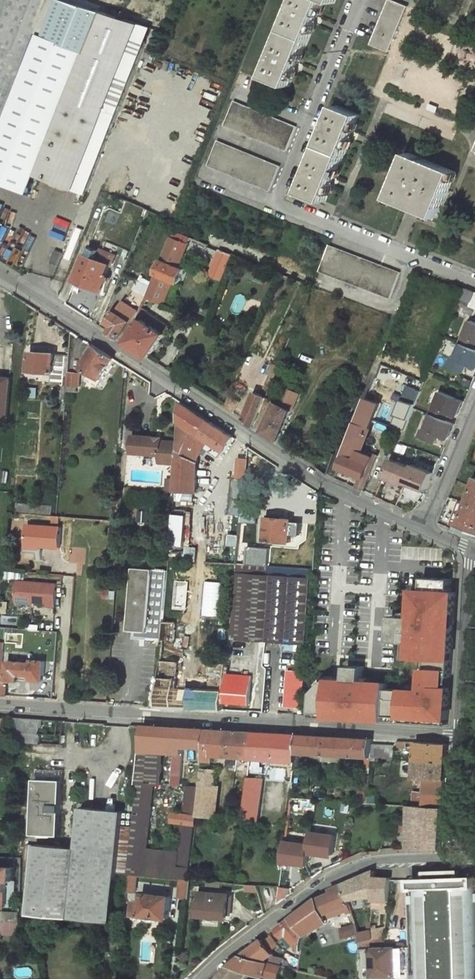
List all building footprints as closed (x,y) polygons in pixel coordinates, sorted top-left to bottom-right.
[(6,15),(4,19),(0,30),(0,129),(37,33),(88,53),(40,175),(75,189),(76,188),(87,193),(152,28),(122,18),(130,0),(11,0),(6,15)] [(6,15),(11,0),(0,0),(0,13),(6,15)] [(266,77),(290,87),(326,0),(298,0),(266,77)] [(393,0),(390,0),(371,45),(390,52),(408,7),(393,0)] [(297,127),(235,101),(224,126),(287,152),(297,127)] [(361,115),(338,105),(302,193),(326,202),(361,115)] [(280,166),(218,140),(208,165),(270,191),(280,166)] [(456,172),(409,153),(390,198),(437,218),(456,172)] [(181,207),(171,203),(167,211),(177,215),(181,207)] [(188,244),(191,237),(174,230),(171,237),(188,244)] [(183,256),(188,244),(171,237),(162,260),(179,267),(180,265),(183,256)] [(390,298),(401,272),(330,245),(320,271),(390,298)] [(204,250),(199,248),(194,260),(199,262),(204,250)] [(235,255),(220,249),(215,261),(230,267),(235,255)] [(63,253),(56,250),(51,263),(58,266),(63,253)] [(99,260),(87,255),(76,280),(105,293),(111,278),(106,275),(114,256),(103,251),(99,260)] [(162,260),(156,274),(172,281),(178,283),(180,278),(184,269),(179,267),(162,260)] [(209,274),(224,281),(224,280),(230,267),(215,261),(209,274)] [(146,297),(163,303),(172,281),(156,274),(152,283),(151,286),(147,296),(146,297)] [(151,286),(152,283),(141,278),(139,281),(151,286)] [(139,281),(135,290),(147,296),(151,286),(139,281)] [(467,288),(462,299),(471,303),(470,306),(474,308),(474,292),(467,288)] [(146,297),(147,296),(135,290),(125,301),(140,311),(144,302),(146,297)] [(140,311),(125,301),(118,311),(116,310),(109,322),(110,323),(109,325),(112,327),(110,331),(128,343),(132,337),(130,336),(134,326),(131,323),(132,321),(133,322),(140,311)] [(150,311),(153,306),(144,302),(140,311),(134,326),(130,336),(132,337),(128,343),(150,357),(156,349),(166,334),(167,333),(166,332),(171,326),(150,311)] [(471,320),(465,336),(463,335),(460,343),(461,344),(455,359),(453,358),(450,366),(466,372),(469,365),(474,368),(474,322),(471,320)] [(171,338),(166,334),(156,349),(161,352),(171,338)] [(82,367),(100,379),(113,357),(92,344),(88,350),(91,351),(82,367)] [(55,353),(31,352),(30,371),(53,373),(52,383),(62,384),(67,384),(68,372),(70,356),(55,355),(55,353)] [(280,368),(272,364),(266,374),(270,375),(263,393),(268,395),(280,368)] [(78,385),(79,373),(68,372),(67,384),(78,385)] [(0,378),(0,415),(7,415),(10,379),(0,378)] [(422,392),(408,386),(395,415),(409,421),(422,392)] [(278,442),(292,411),(283,406),(291,391),(286,387),(277,403),(267,397),(255,426),(278,442)] [(465,401),(442,392),(435,406),(434,406),(430,414),(432,415),(426,430),(424,429),(421,437),(436,443),(439,436),(448,439),(454,424),(445,420),(448,413),(458,416),(465,401)] [(262,395),(256,393),(245,419),(255,426),(267,397),(268,395),(263,393),(262,395)] [(240,401),(232,396),(227,403),(225,406),(233,412),(240,401)] [(380,404),(367,399),(339,467),(361,477),(357,488),(364,491),(378,455),(373,453),(372,456),(361,451),(380,404)] [(179,421),(210,441),(225,451),(234,437),(181,403),(179,421)] [(395,415),(390,425),(405,431),(409,421),(395,415)] [(177,450),(199,461),(210,441),(179,421),(177,450)] [(333,445),(327,442),(324,448),(330,451),(333,445)] [(177,450),(174,491),(179,491),(178,500),(193,502),(194,493),(196,493),(199,461),(177,450)] [(434,473),(414,464),(412,467),(393,459),(385,476),(405,484),(406,482),(427,490),(434,473)] [(247,462),(238,461),(238,472),(246,474),(247,462)] [(233,478),(222,476),(218,500),(229,501),(233,478)] [(465,505),(460,503),(453,522),(458,524),(456,527),(474,534),(474,479),(465,505)] [(257,514),(258,505),(243,503),(242,513),(257,514)] [(187,515),(175,514),(174,542),(184,544),(187,515)] [(292,520),(267,517),(265,540),(290,542),(290,534),(300,535),(301,523),(291,522),(292,520)] [(24,549),(41,551),(42,544),(60,545),(62,525),(29,523),(27,541),(25,541),(24,549)] [(257,566),(240,564),(237,592),(236,592),(232,639),(307,644),(312,570),(265,566),(266,550),(258,549),(257,566)] [(135,567),(130,629),(134,629),(134,636),(163,639),(165,620),(169,570),(135,567)] [(16,600),(47,602),(47,606),(56,607),(57,584),(18,580),(16,600)] [(456,595),(439,593),(436,648),(453,649),(456,595)] [(174,639),(175,621),(165,620),(163,639),(174,639)] [(390,655),(403,656),(404,641),(391,641),(390,655)] [(228,652),(206,651),(205,662),(210,662),(227,663),(228,652)] [(374,667),(389,668),(390,657),(375,656),(374,667)] [(32,661),(9,660),(8,678),(19,679),(19,677),(42,678),(43,660),(32,659),(32,661)] [(177,676),(178,661),(161,659),(157,707),(175,708),(176,688),(177,676)] [(226,673),(227,663),(210,662),(207,690),(202,690),(190,689),(188,709),(223,711),(223,701),(226,673)] [(327,717),(388,720),(390,679),(365,677),(366,665),(348,664),(347,677),(318,676),(316,712),(327,712),(327,717)] [(308,671),(291,670),(288,706),(305,708),(308,671)] [(249,703),(251,676),(226,673),(223,701),(249,703)] [(203,676),(177,676),(176,688),(190,689),(202,690),(203,676)] [(430,678),(401,676),(400,700),(429,701),(430,678)] [(188,709),(190,689),(176,688),(175,708),(188,709)] [(10,717),(0,716),(0,755),(4,756),(10,717)] [(12,723),(11,731),(17,732),(18,741),(40,742),(43,719),(10,717),(12,723)] [(155,783),(161,784),(164,752),(174,753),(173,784),(178,784),(181,784),(183,746),(203,748),(206,729),(143,725),(137,781),(155,783)] [(202,759),(212,761),(213,754),(249,757),(252,732),(206,729),(203,748),(202,759)] [(249,757),(285,760),(281,787),(283,788),(282,798),(293,799),(298,753),(299,734),(252,732),(249,757)] [(326,754),(326,759),(339,760),(340,755),(366,757),(365,766),(371,767),(372,757),(373,744),(373,739),(299,734),(298,753),(326,754)] [(447,744),(417,742),(416,761),(446,763),(447,744)] [(372,757),(394,758),(395,746),(373,744),(372,757)] [(416,761),(415,777),(427,778),(445,779),(446,763),(416,761)] [(201,769),(199,786),(215,787),(216,771),(201,769)] [(258,823),(263,777),(247,777),(242,821),(258,823)] [(415,777),(415,785),(426,786),(427,778),(415,777)] [(445,779),(427,778),(426,786),(426,793),(444,794),(445,779)] [(64,780),(35,779),(33,834),(61,835),(64,780)] [(152,806),(155,783),(137,781),(135,804),(152,806)] [(181,784),(178,784),(174,812),(197,815),(199,786),(181,784)] [(363,790),(359,790),(359,801),(368,802),(370,786),(363,785),(363,790)] [(215,787),(199,786),(197,815),(216,817),(219,787),(215,787)] [(426,793),(415,792),(414,805),(425,806),(426,793)] [(443,807),(444,794),(426,793),(425,806),(443,807)] [(147,847),(152,806),(135,804),(128,873),(136,874),(144,875),(147,847)] [(414,805),(410,805),(408,850),(441,850),(443,807),(425,806),(414,805)] [(124,811),(82,807),(77,848),(36,844),(30,913),(113,921),(124,811)] [(197,815),(174,812),(173,821),(183,822),(196,824),(197,815)] [(179,850),(177,864),(192,866),(196,824),(183,822),(179,850)] [(310,845),(309,852),(334,855),(337,837),(312,833),(310,845)] [(284,861),(307,864),(309,852),(310,845),(287,841),(284,861)] [(179,850),(147,847),(144,875),(180,878),(190,879),(192,866),(177,864),(179,850)] [(7,906),(8,880),(13,880),(14,856),(0,856),(0,905),(7,906)] [(362,897),(374,896),(375,877),(375,871),(357,878),(342,884),(348,899),(362,897)] [(461,871),(427,871),(426,878),(411,879),(415,978),(474,978),(474,876),(461,877),(461,871)] [(126,889),(134,890),(136,874),(128,873),(126,889)] [(373,900),(383,900),(383,906),(388,906),(391,878),(375,877),(374,896),(373,900)] [(180,878),(178,894),(189,896),(190,879),(180,878)] [(317,899),(326,919),(330,917),(329,913),(350,905),(348,899),(342,884),(331,889),(332,893),(317,899)] [(269,887),(264,888),(267,900),(272,898),(269,887)] [(229,893),(199,890),(197,912),(227,915),(229,893)] [(170,895),(143,892),(142,900),(135,900),(133,915),(135,918),(140,919),(142,917),(142,914),(167,916),(170,895)] [(362,897),(363,906),(373,905),(373,900),(374,896),(362,897)] [(304,909),(313,925),(326,919),(317,899),(304,909)] [(315,929),(313,925),(304,909),(292,918),(305,935),(315,929)] [(19,912),(3,911),(2,920),(19,921),(19,912)] [(284,937),(289,934),(302,952),(305,935),(292,918),(278,928),(284,937)] [(356,925),(342,928),(345,938),(360,935),(359,932),(356,925)] [(378,930),(377,925),(371,926),(372,929),(374,939),(385,937),(386,929),(378,930)] [(372,929),(359,932),(360,935),(360,942),(374,939),(372,929)] [(273,955),(275,954),(263,939),(243,954),(266,961),(273,955)] [(408,947),(360,948),(360,978),(410,978),(408,947)] [(277,978),(279,978),(283,965),(281,965),(266,961),(243,954),(229,965),(215,978),(241,978),(247,970),(255,973),(277,978)] [(281,965),(283,959),(273,955),(266,961),(281,965)] [(289,967),(283,965),(279,978),(286,978),(289,967)] [(255,973),(247,970),(241,978),(251,978),(255,973)]
